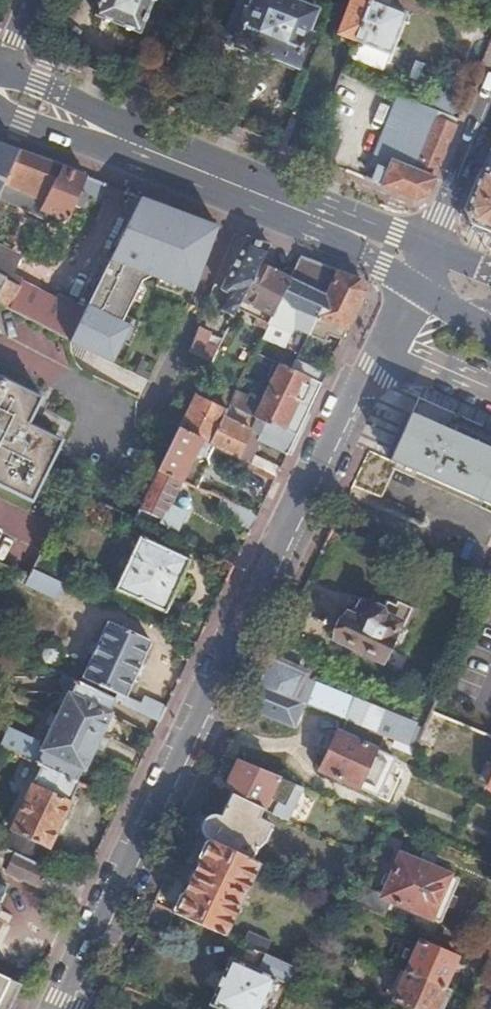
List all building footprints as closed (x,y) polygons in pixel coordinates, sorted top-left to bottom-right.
[(151,0),(100,0),(93,17),(138,34),(151,0)] [(226,36),(236,40),(253,0),(241,0),(226,36)] [(236,40),(235,43),(295,67),(318,12),(289,0),(253,0),(236,40)] [(336,34),(339,35),(339,38),(339,40),(340,41),(343,43),(345,43),(349,43),(351,42),(351,40),(354,40),(369,0),(351,0),(336,34)] [(369,0),(354,40),(347,57),(382,71),(404,13),(369,0)] [(154,96),(165,67),(139,55),(128,85),(154,96)] [(376,167),(370,182),(416,200),(429,194),(458,122),(398,97),(371,165),(376,167)] [(12,144),(0,138),(0,169),(12,144)] [(466,212),(471,225),(490,233),(490,151),(466,212)] [(22,152),(0,196),(0,199),(47,221),(50,216),(67,223),(74,208),(80,211),(83,210),(88,198),(87,197),(86,196),(81,193),(88,177),(22,152)] [(82,314),(68,340),(110,362),(129,325),(120,321),(141,284),(151,276),(193,293),(211,245),(218,228),(205,222),(188,216),(140,197),(132,213),(98,281),(82,314)] [(269,247),(246,238),(240,251),(222,291),(230,294),(223,310),(235,317),(243,301),(260,265),(269,247)] [(316,265),(300,258),(290,279),(266,329),(262,337),(284,347),(293,327),(308,335),(338,273),(316,265)] [(260,265),(243,301),(263,310),(256,324),(266,329),(290,279),(260,265)] [(360,282),(338,273),(308,335),(323,342),(327,334),(342,341),(364,295),(360,282)] [(9,310),(21,286),(0,275),(0,305),(9,310)] [(21,286),(9,310),(68,340),(82,314),(22,284),(21,286)] [(189,353),(192,354),(211,363),(217,351),(205,344),(210,334),(199,329),(197,334),(189,353)] [(291,370),(255,352),(252,358),(289,375),(291,370)] [(327,372),(297,358),(291,370),(321,384),(327,372)] [(321,384),(291,370),(289,375),(273,408),(267,420),(278,426),(279,424),(298,432),(321,384)] [(0,377),(0,483),(34,500),(48,473),(38,468),(54,435),(28,422),(41,396),(0,377)] [(237,391),(230,405),(236,408),(266,422),(267,420),(273,408),(237,391)] [(194,397),(185,417),(183,420),(189,423),(184,433),(211,446),(213,442),(224,417),(226,413),(194,397)] [(412,419),(490,453),(490,436),(418,404),(412,419)] [(231,421),(224,417),(213,442),(211,446),(267,473),(277,477),(281,468),(252,454),(259,440),(258,438),(266,422),(236,408),(231,421)] [(392,461),(389,468),(490,512),(490,453),(412,419),(392,461)] [(267,420),(266,422),(258,438),(259,440),(288,454),(298,432),(279,424),(278,426),(267,420)] [(178,431),(159,470),(182,481),(193,458),(202,463),(211,446),(184,433),(178,431)] [(159,470),(135,520),(144,524),(162,533),(165,527),(174,531),(177,531),(185,514),(170,507),(182,481),(159,470)] [(277,477),(267,473),(261,487),(270,491),(277,477)] [(258,517),(235,506),(230,518),(252,529),(258,517)] [(144,524),(135,520),(132,527),(140,531),(144,524)] [(189,562),(140,539),(116,590),(165,612),(189,562)] [(40,555),(32,570),(58,582),(62,584),(69,569),(40,555)] [(30,575),(18,570),(14,578),(52,596),(57,598),(64,585),(62,584),(58,582),(32,570),(30,575)] [(415,605),(397,597),(396,601),(387,597),(383,608),(375,603),(372,604),(370,608),(361,604),(354,619),(349,617),(340,637),(382,657),(392,637),(390,635),(397,620),(405,624),(415,605)] [(160,722),(167,709),(145,698),(143,703),(128,695),(151,644),(108,624),(82,679),(85,680),(83,685),(116,701),(160,722)] [(283,663),(271,657),(258,684),(305,703),(347,720),(378,732),(381,734),(407,744),(417,723),(307,678),(309,674),(283,663)] [(63,676),(68,677),(72,667),(58,661),(54,671),(63,676)] [(116,701),(83,685),(68,677),(63,676),(61,681),(63,692),(68,694),(45,746),(9,729),(2,746),(46,767),(79,783),(85,770),(87,772),(112,715),(110,713),(116,701)] [(305,703),(258,684),(247,709),(294,728),(305,703)] [(320,771),(360,787),(375,749),(372,747),(378,732),(347,720),(340,734),(336,733),(320,771)] [(302,787),(277,776),(238,760),(229,781),(236,784),(232,794),(263,808),(288,819),(302,787)] [(72,804),(81,784),(79,783),(46,767),(37,786),(35,786),(13,830),(51,849),(72,805),(72,804)] [(259,819),(261,813),(263,808),(232,794),(222,817),(217,817),(213,817),(208,820),(205,825),(204,830),(204,833),(205,840),(207,840),(250,861),(267,824),(259,819)] [(250,861),(207,840),(173,913),(225,935),(259,865),(250,861)] [(83,886),(0,846),(0,865),(6,867),(5,871),(74,905),(83,886)] [(356,903),(385,915),(391,900),(431,917),(449,875),(401,855),(384,895),(363,887),(356,903)] [(449,875),(431,917),(440,920),(459,879),(449,875)] [(168,911),(153,904),(147,918),(161,925),(168,911)] [(245,944),(246,945),(267,954),(272,942),(251,932),(245,944)] [(408,971),(444,987),(456,957),(420,942),(408,971)] [(268,954),(267,954),(246,945),(239,961),(233,957),(211,1003),(225,1008),(262,1008),(276,977),(288,982),(296,982),(301,969),(296,966),(268,954)] [(444,987),(408,971),(396,999),(418,1008),(434,1008),(444,987)] [(20,986),(0,977),(0,1008),(9,1008),(20,986)]
